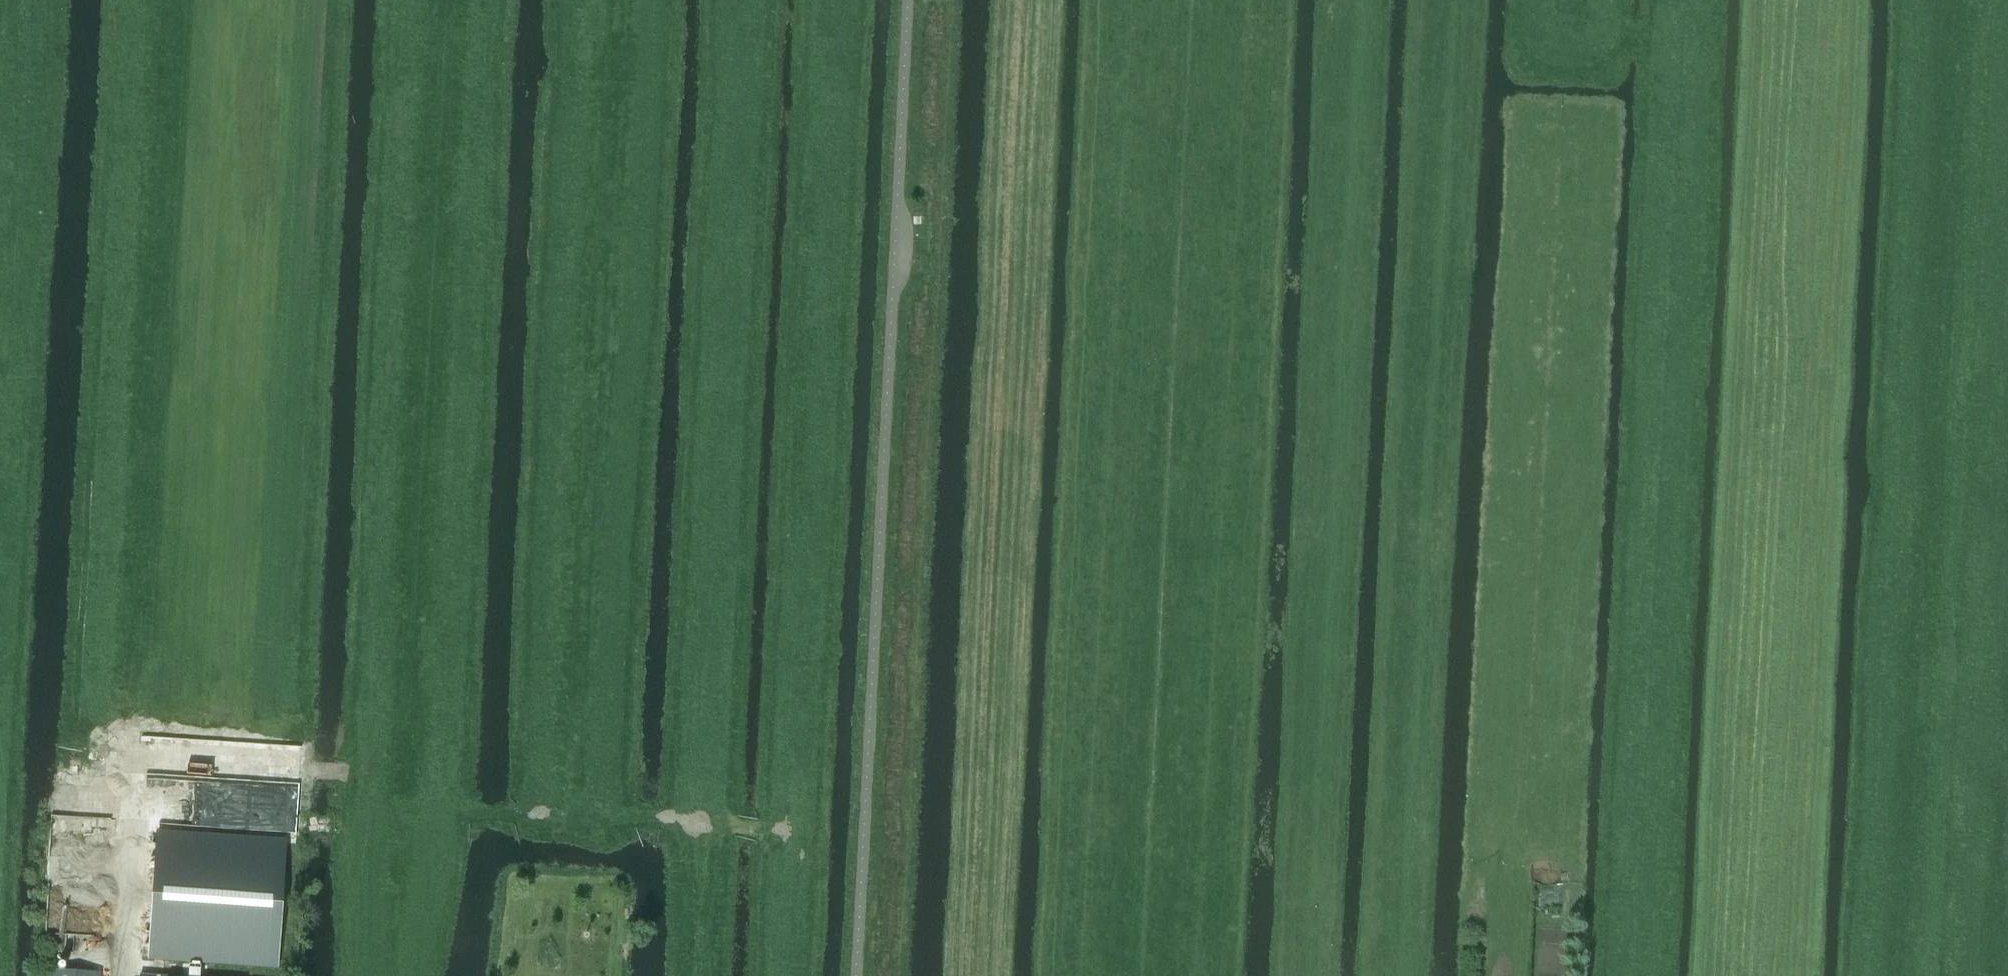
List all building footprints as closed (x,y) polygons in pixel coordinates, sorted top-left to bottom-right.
[(287,839),(156,830),(147,959),(278,968),(287,839)]
